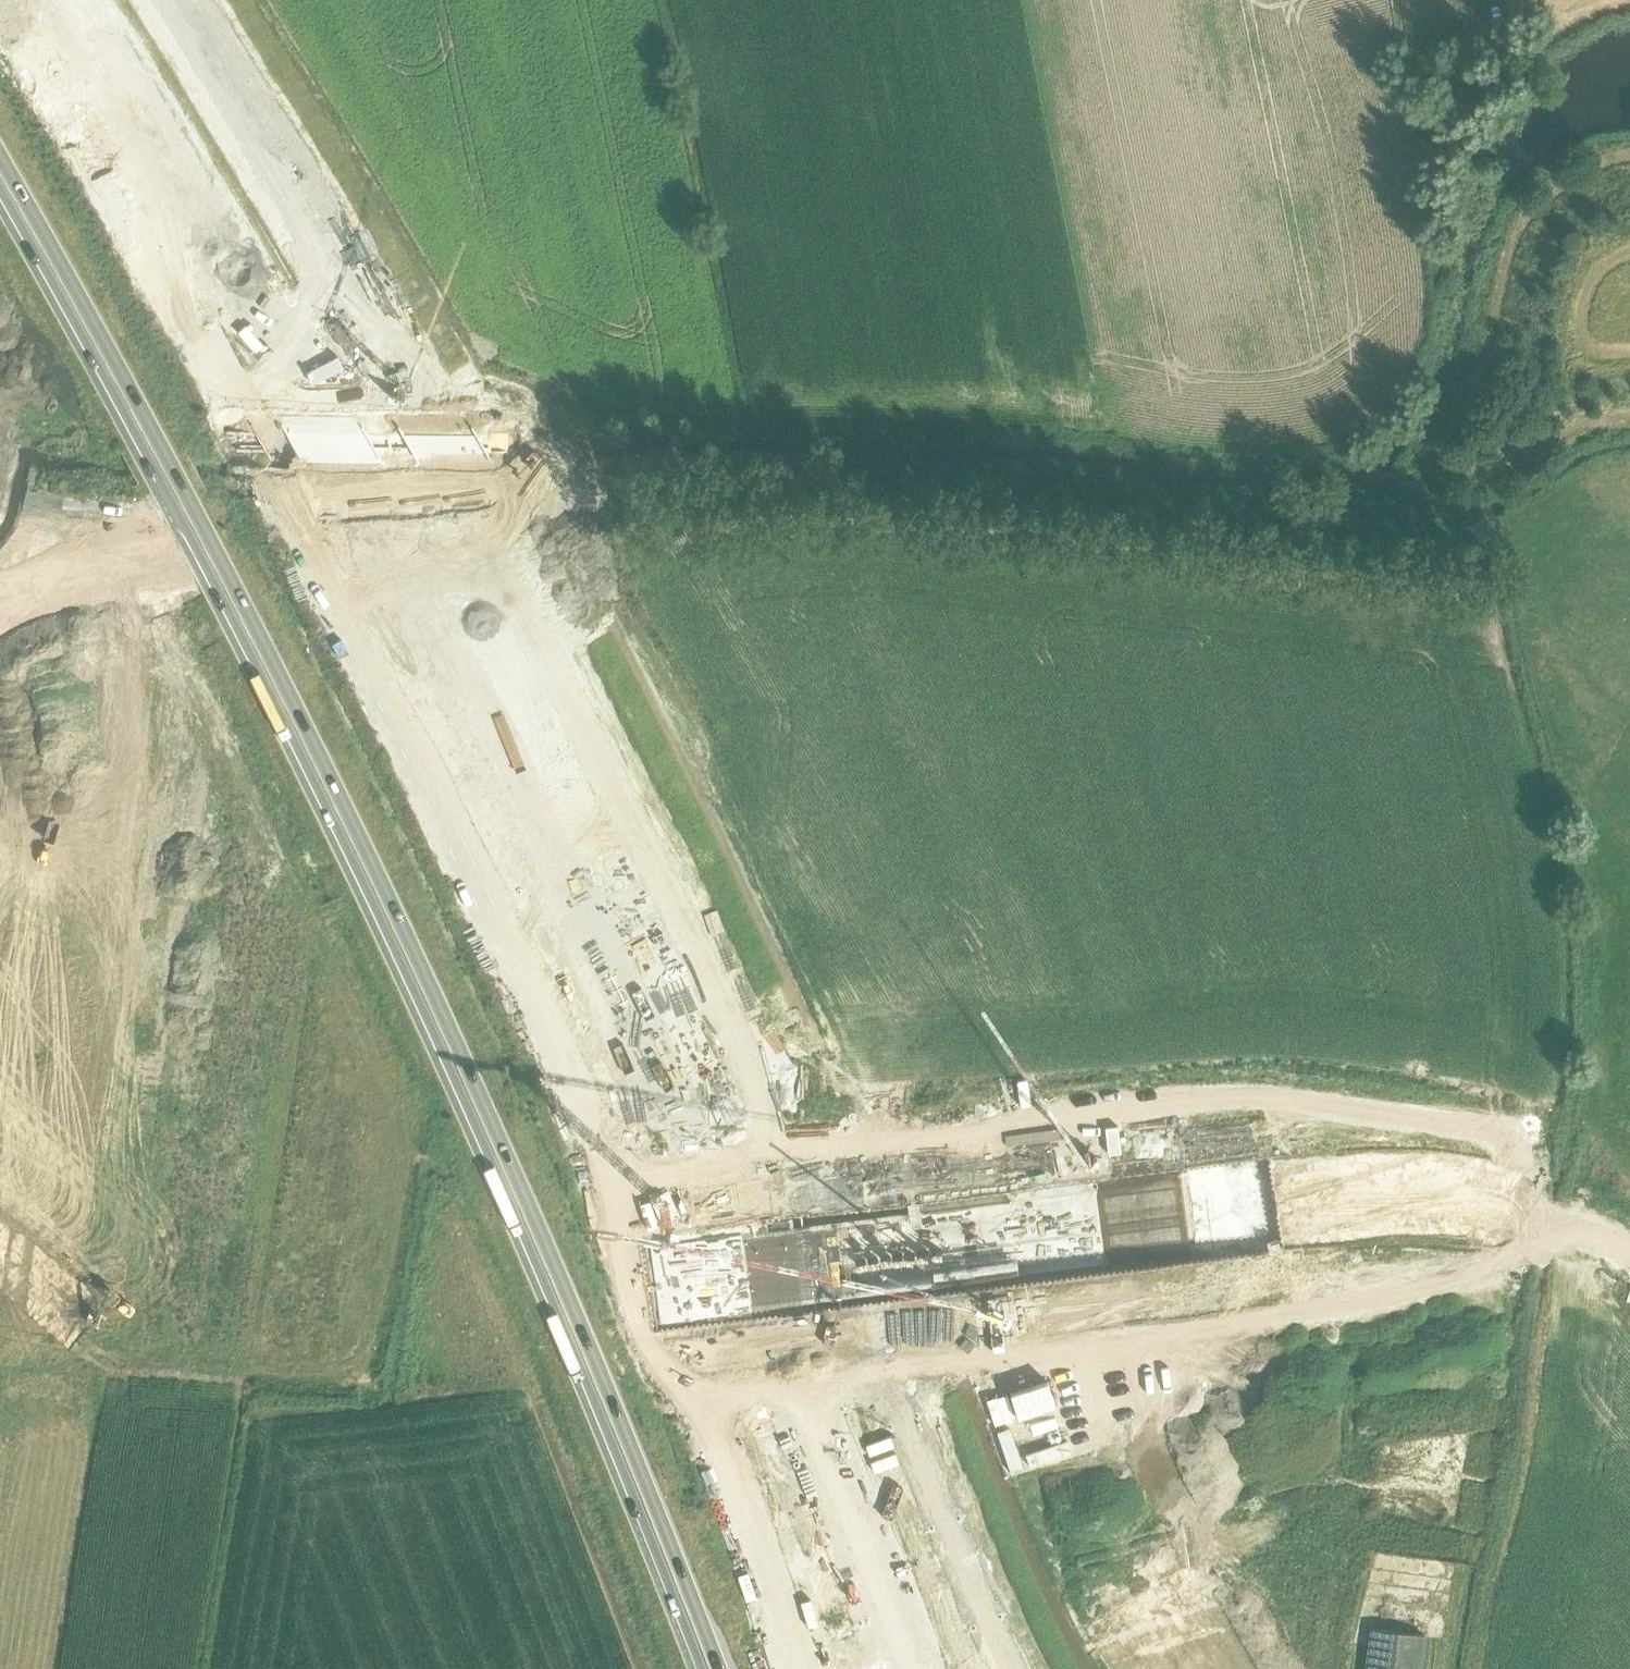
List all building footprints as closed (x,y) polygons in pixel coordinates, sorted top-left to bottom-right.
[(1365,1668),(1422,1668),(1427,1634),(1371,1627),(1365,1668)]
